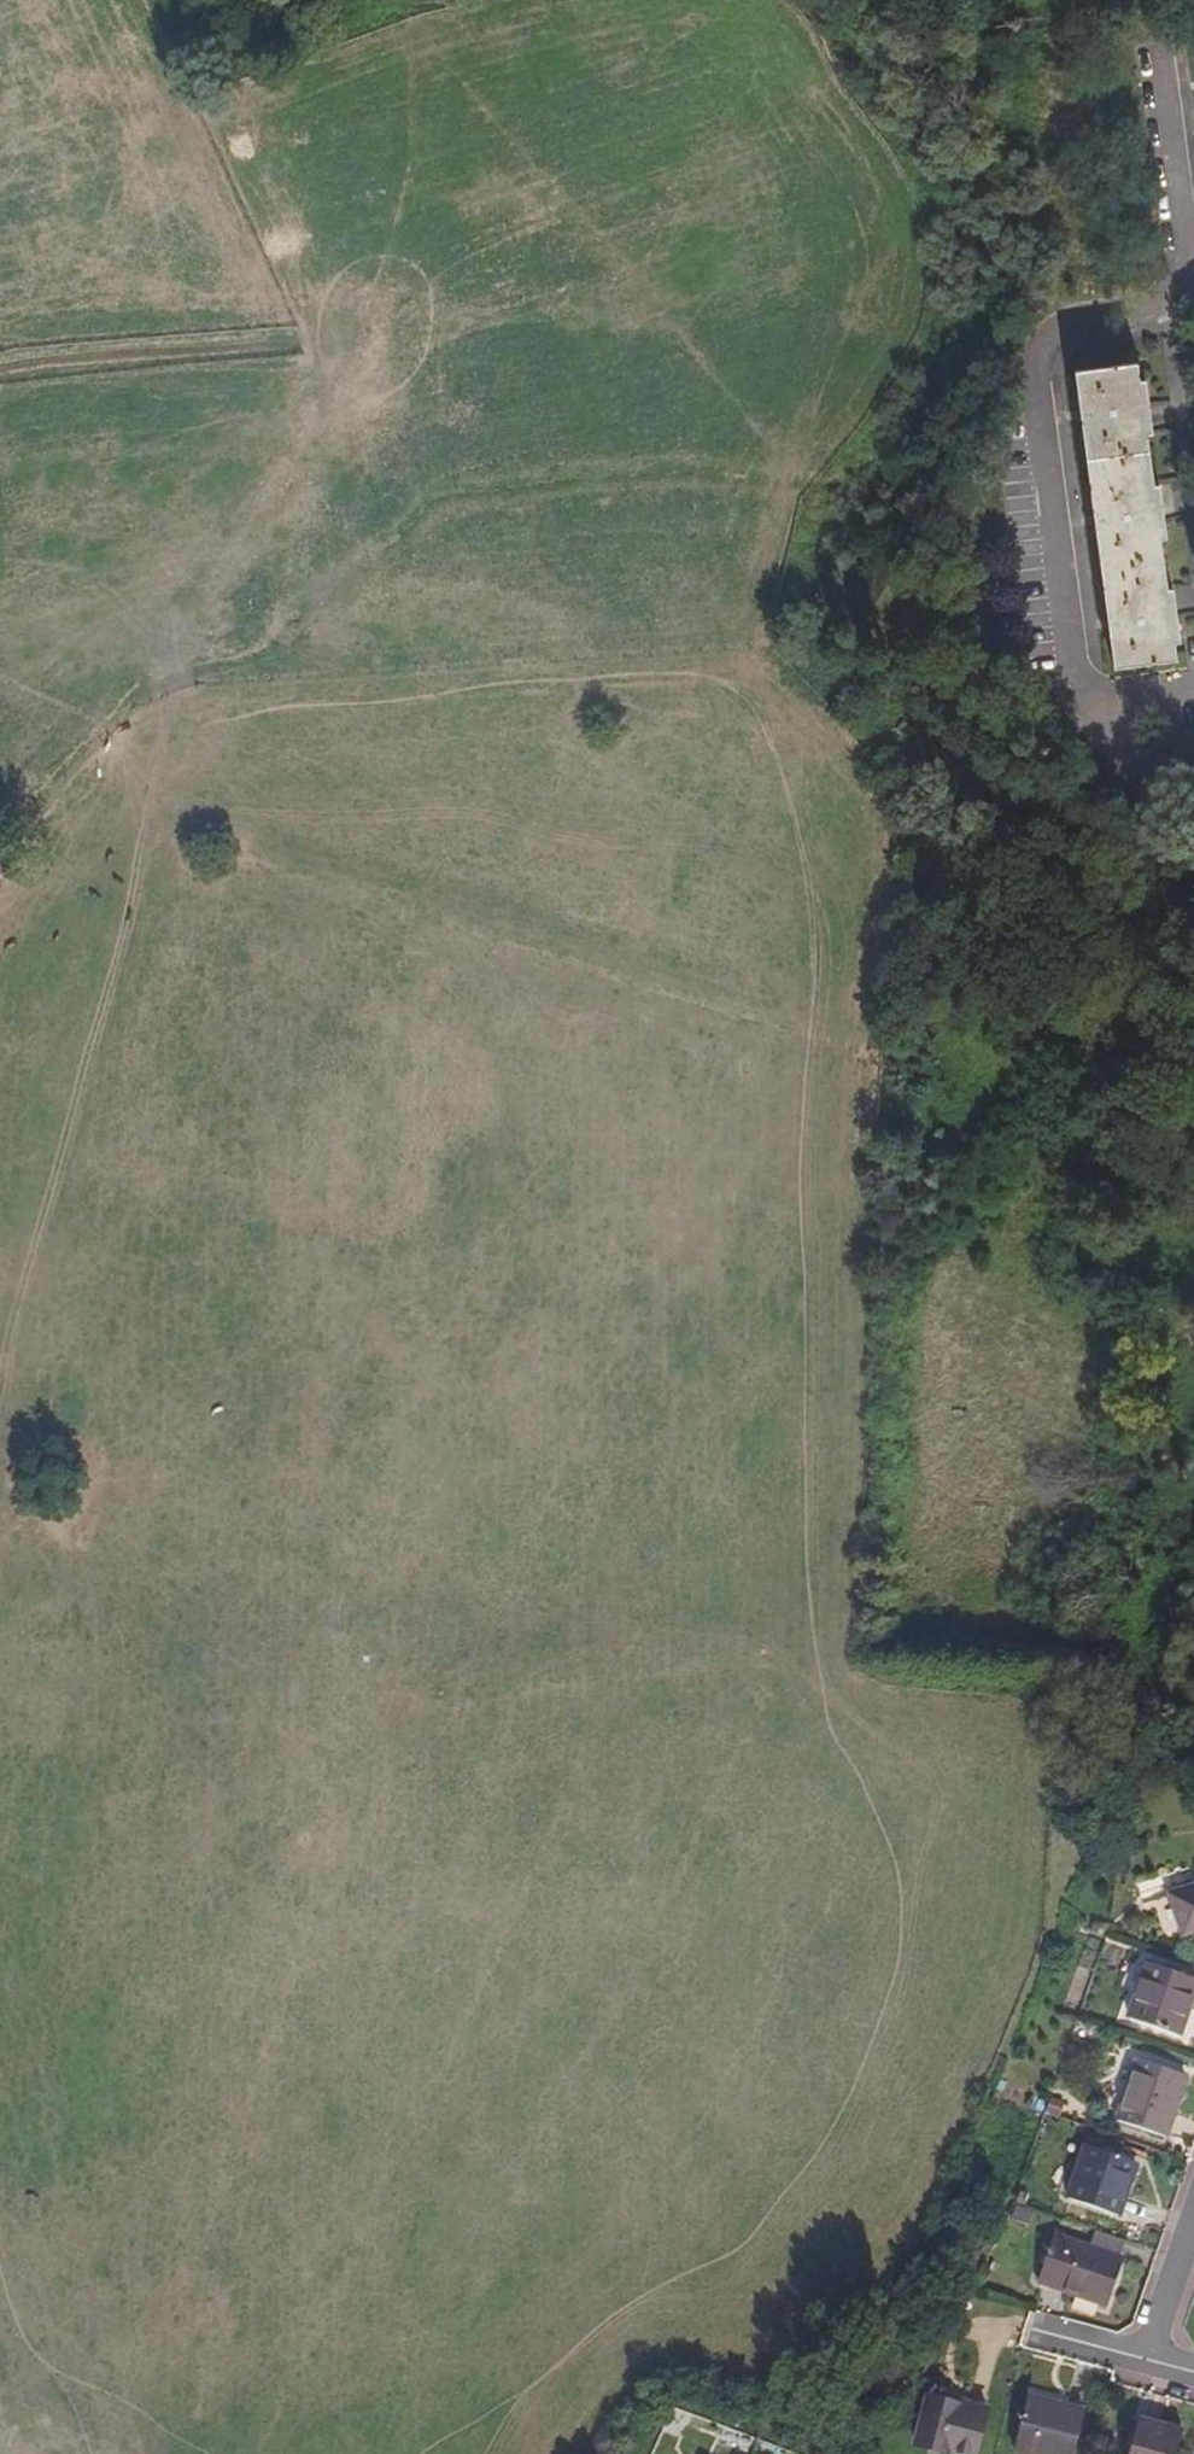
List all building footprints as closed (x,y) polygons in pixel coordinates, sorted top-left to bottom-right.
[(1081,370),(1111,598),(1141,646),(1182,642),(1141,363),(1081,370)] [(1141,646),(1111,598),(1120,665),(1183,657),(1182,642),(1141,646)] [(1168,1896),(1182,1935),(1193,1931),(1193,1887),(1168,1896)] [(1171,2037),(1189,1982),(1139,1966),(1122,2021),(1171,2037)] [(1158,2142),(1179,2080),(1129,2064),(1108,2125),(1158,2142)] [(1112,2220),(1129,2168),(1080,2152),(1063,2204),(1112,2220)] [(1020,2211),(1016,2223),(1031,2228),(1035,2217),(1020,2211)] [(1114,2258),(1119,2242),(1091,2234),(1086,2250),(1114,2258)] [(1105,2308),(1119,2260),(1114,2258),(1086,2250),(1049,2240),(1035,2289),(1105,2308)] [(1090,2414),(1072,2410),(1074,2400),(1036,2390),(1021,2452),(1030,2453),(1080,2453),(1090,2414)] [(989,2409),(932,2395),(918,2449),(938,2453),(978,2453),(989,2409)] [(1184,2434),(1139,2423),(1131,2453),(1179,2453),(1184,2434)]
